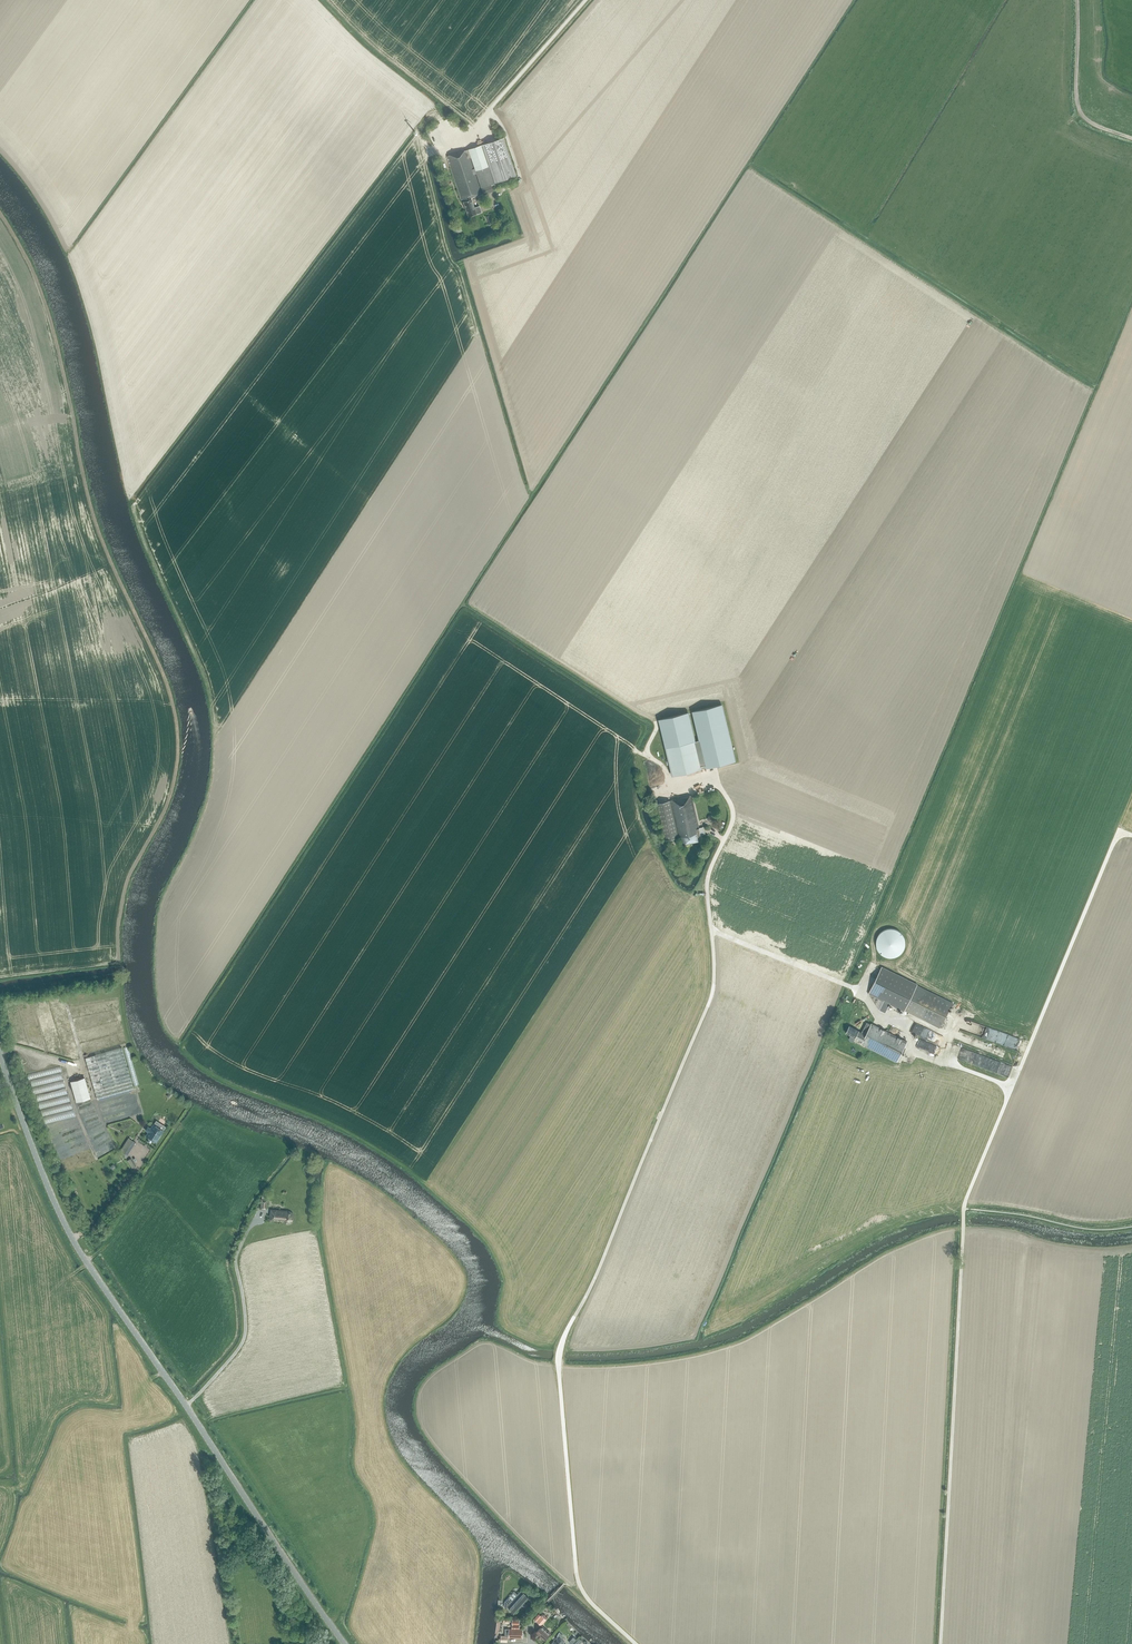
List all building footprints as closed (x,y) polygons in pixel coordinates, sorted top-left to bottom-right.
[(482,194),(480,188),(516,176),(503,138),(479,146),(447,157),(461,200),(463,199),(464,201),(463,202),(468,217),(481,212),(480,207),(474,209),(471,198),(482,194)] [(493,191),(491,185),(481,188),(483,195),(493,191)] [(659,719),(673,775),(701,769),(700,766),(704,765),(705,768),(736,761),(722,704),(692,711),(699,740),(696,741),(688,712),(659,719)] [(683,844),(702,840),(691,795),(657,803),(666,840),(681,836),(683,844)] [(884,956),(888,957),(892,957),(896,956),(900,954),(903,951),(904,947),(905,943),(904,939),(903,935),(900,932),(897,930),(893,929),(889,929),(885,929),(882,931),(879,934),(877,938),(876,942),(876,946),(878,950),(880,953),(884,956)] [(879,1010),(885,1013),(890,1003),(940,1028),(952,1002),(881,968),(869,993),(884,1001),(879,1010)] [(854,1041),(856,1038),(863,1041),(861,1044),(897,1062),(907,1042),(875,1025),(874,1026),(867,1022),(862,1032),(849,1025),(846,1033),(851,1035),(849,1038),(850,1040),(852,1042),(854,1041)] [(914,1022),(910,1031),(930,1040),(934,1031),(914,1022)] [(917,1046),(928,1051),(932,1043),(920,1039),(917,1046)] [(122,1047),(85,1058),(97,1099),(133,1088),(122,1047)] [(1009,1077),(1013,1066),(986,1056),(982,1067),(1009,1077)] [(49,1122),(74,1116),(62,1066),(31,1073),(44,1127),(50,1126),(49,1122)] [(85,1077),(70,1081),(76,1102),(90,1098),(85,1077)] [(104,1109),(104,1114),(137,1110),(136,1106),(132,1106),(115,1108),(115,1111),(110,1112),(109,1108),(107,1108),(107,1111),(106,1111),(105,1109),(104,1109)] [(145,1130),(146,1131),(148,1132),(146,1136),(156,1142),(163,1131),(153,1124),(150,1128),(147,1126),(145,1130)] [(135,1141),(128,1137),(120,1150),(126,1154),(135,1141)] [(102,1155),(116,1146),(113,1141),(111,1142),(113,1145),(108,1148),(108,1146),(103,1149),(103,1150),(97,1154),(99,1157),(102,1155)] [(260,1200),(259,1209),(267,1210),(267,1201),(269,1198),(259,1197),(260,1200)] [(291,1212),(288,1211),(271,1209),(270,1219),(283,1221),(285,1222),(287,1223),(290,1223),(292,1222),(293,1220),(294,1218),(294,1215),(292,1213),(291,1212)] [(514,1591),(504,1602),(504,1607),(508,1607),(514,1612),(528,1596),(521,1590),(517,1594),(514,1591)] [(546,1619),(542,1615),(537,1621),(541,1625),(546,1619)] [(522,1638),(523,1629),(519,1629),(519,1620),(512,1620),(512,1629),(509,1629),(508,1638),(522,1638)] [(542,1626),(536,1632),(544,1640),(550,1633),(542,1626)] [(561,1639),(564,1636),(559,1632),(557,1635),(558,1636),(556,1638),(553,1641),(554,1641),(551,1643),(564,1643),(563,1643),(564,1642),(561,1639)]
